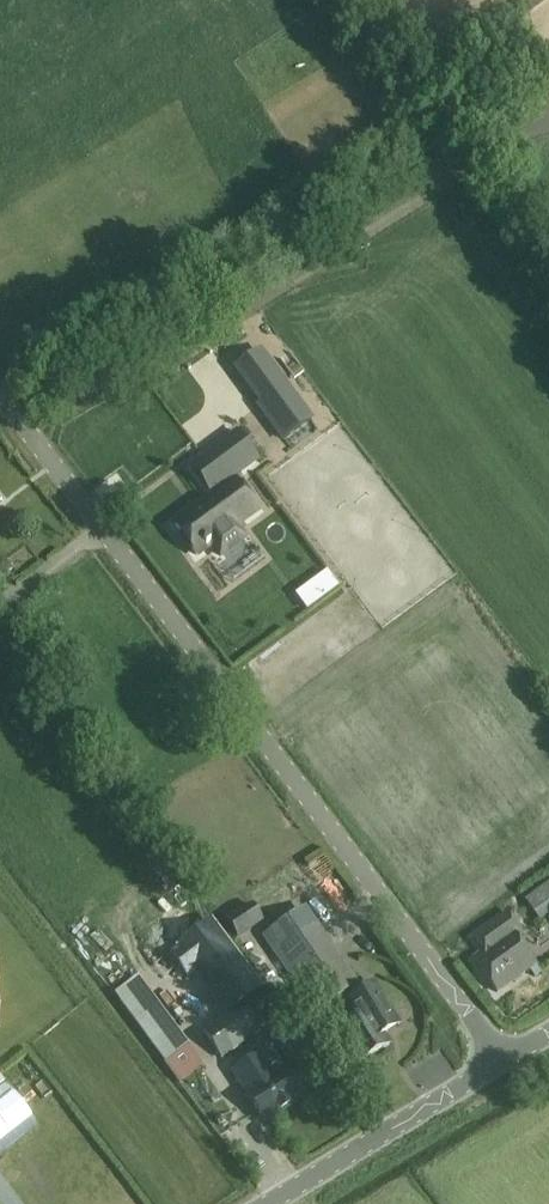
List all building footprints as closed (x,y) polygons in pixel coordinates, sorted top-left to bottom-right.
[(311,418),(285,384),(256,405),(282,439),(311,418)] [(259,460),(237,431),(189,467),(209,494),(211,493),(215,498),(198,510),(199,512),(177,529),(181,533),(177,536),(188,550),(192,548),(197,555),(210,545),(220,559),(249,538),(238,523),(256,510),(233,479),(259,460)] [(11,567),(2,556),(0,558),(0,576),(11,567)] [(522,894),(538,915),(548,906),(548,881),(545,876),(522,894)] [(238,938),(264,921),(253,904),(227,920),(238,938)] [(359,985),(317,923),(315,925),(303,908),(262,935),(316,1014),(359,985)] [(508,911),(473,936),(484,952),(474,959),(497,992),(530,969),(535,976),(541,972),(536,965),(517,937),(523,932),(508,911)] [(158,1057),(184,1039),(136,971),(110,990),(158,1057)] [(356,1020),(339,1030),(359,1063),(389,1045),(383,1035),(371,1015),(387,1005),(374,983),(344,1001),(356,1020)] [(276,1044),(274,1046),(234,1072),(247,1092),(246,1093),(265,1122),(305,1096),(288,1069),(309,1053),(262,988),(202,1032),(222,1059),(265,1028),(276,1044)] [(175,1078),(196,1072),(190,1049),(168,1055),(175,1078)]
